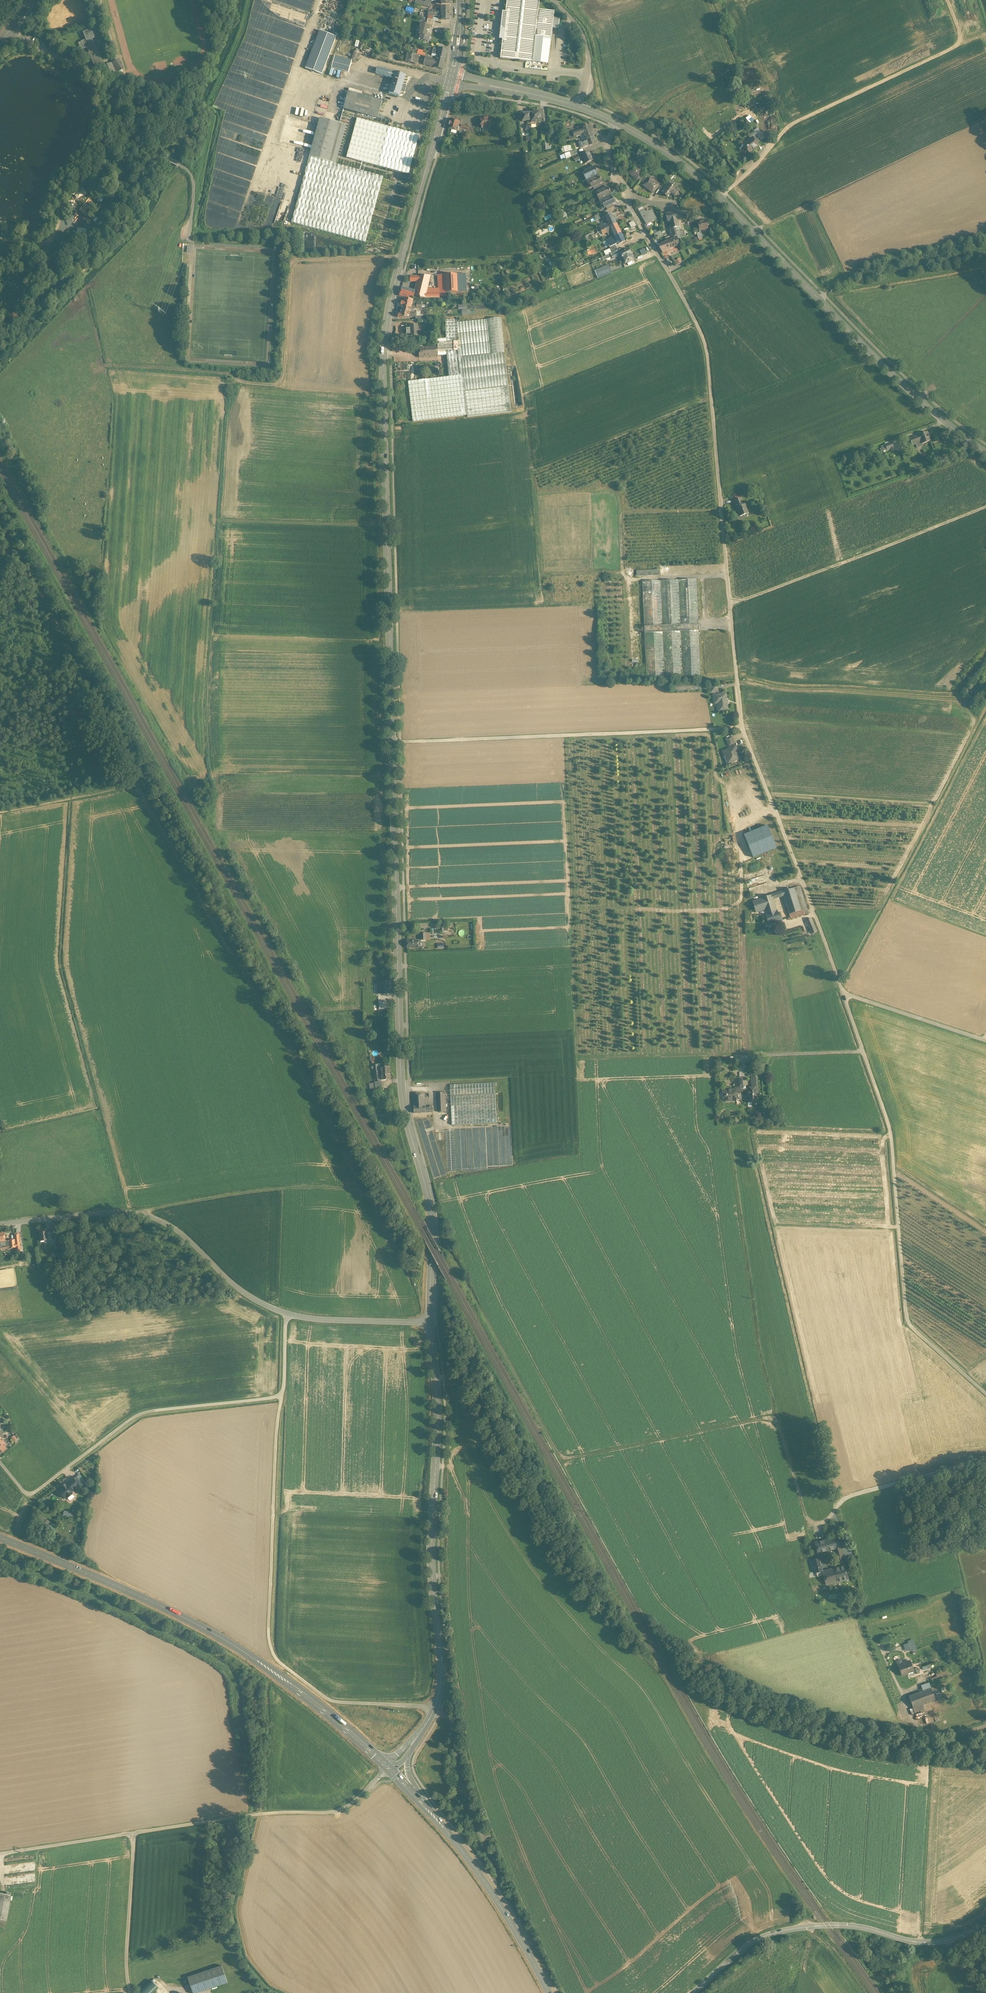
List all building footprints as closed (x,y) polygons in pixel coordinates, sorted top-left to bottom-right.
[(506,12),(503,40),(501,58),(500,58),(501,58),(523,61),(526,61),(532,62),(533,62),(533,61),(536,36),(552,38),(553,29),(554,18),(555,12),(554,11),(554,12),(539,10),(540,0),(507,0),(506,12)] [(431,27),(427,25),(427,24),(421,23),(420,28),(421,29),(419,34),(420,35),(419,39),(424,40),(424,41),(428,42),(430,36),(429,36),(430,34),(429,33),(431,27)] [(91,30),(83,33),(86,40),(82,42),(85,49),(87,48),(93,45),(91,39),(94,37),(91,30)] [(336,37),(320,31),(306,68),(322,74),(336,37)] [(548,64),(552,38),(536,36),(533,61),(533,62),(548,64)] [(93,45),(87,48),(92,60),(98,58),(93,45)] [(448,50),(439,48),(439,50),(437,58),(445,60),(448,50)] [(419,56),(408,53),(407,56),(406,62),(417,65),(419,56)] [(352,61),(335,56),(332,68),(349,72),(352,61)] [(433,58),(428,56),(428,57),(426,57),(424,65),(435,67),(436,60),(433,59),(433,58)] [(98,58),(92,60),(95,68),(101,65),(98,58)] [(445,60),(437,58),(436,60),(435,67),(434,68),(443,70),(445,60)] [(119,65),(116,61),(112,63),(111,64),(115,73),(117,72),(117,73),(122,70),(123,69),(120,64),(119,65)] [(111,63),(102,67),(107,81),(116,77),(115,73),(111,64),(111,63)] [(392,72),(383,70),(382,75),(391,78),(392,72)] [(392,83),(403,86),(403,85),(406,75),(395,73),(393,78),(392,83)] [(127,82),(123,87),(129,91),(131,89),(129,87),(131,85),(127,82)] [(403,86),(392,83),(389,94),(400,97),(401,91),(403,86)] [(756,86),(741,90),(742,95),(757,91),(756,86)] [(383,101),(349,91),(344,109),(378,118),(383,101)] [(539,110),(537,110),(537,113),(530,113),(531,121),(531,125),(537,125),(537,126),(540,126),(539,110)] [(530,113),(522,114),(522,122),(528,121),(531,121),(530,113)] [(340,123),(320,118),(310,157),(330,163),(340,123)] [(388,127),(358,118),(347,158),(378,166),(388,127)] [(491,118),(481,118),(481,121),(479,122),(480,124),(481,125),(481,128),(482,128),(482,129),(482,128),(483,128),(491,127),(491,118)] [(460,121),(451,119),(450,122),(449,126),(448,129),(457,131),(459,124),(460,121)] [(330,163),(336,164),(346,125),(340,123),(330,163)] [(580,127),(577,127),(577,129),(578,131),(573,132),(575,137),(580,135),(584,135),(581,128),(590,125),(582,128),(581,127),(580,127)] [(590,125),(581,128),(584,135),(592,131),(590,125)] [(420,135),(388,127),(378,166),(409,175),(420,135)] [(572,129),(566,131),(569,139),(575,137),(573,132),(572,129)] [(592,131),(584,135),(586,140),(594,137),(592,131)] [(761,140),(755,133),(750,137),(751,139),(753,138),(757,144),(761,140)] [(583,142),(579,143),(580,147),(582,147),(583,148),(588,147),(597,144),(594,137),(586,140),(583,142)] [(757,144),(753,138),(751,139),(743,145),(749,153),(758,146),(757,144)] [(577,150),(565,154),(567,159),(578,154),(577,150)] [(589,152),(582,156),(585,164),(593,160),(591,156),(589,153),(589,152)] [(330,163),(310,157),(292,223),(366,243),(383,177),(336,164),(330,163)] [(644,172),(635,165),(628,173),(637,180),(638,179),(642,174),(644,172)] [(592,168),(585,171),(587,174),(584,176),(586,181),(598,175),(596,171),(597,171),(595,167),(592,168)] [(598,175),(586,181),(589,186),(591,184),(593,187),(600,184),(603,183),(601,178),(600,179),(598,175)] [(659,184),(650,177),(643,185),(652,193),(656,188),(659,184)] [(674,188),(672,186),(674,184),(671,181),(669,183),(661,192),(667,197),(669,194),(670,192),(675,196),(678,191),(674,188)] [(666,182),(659,191),(661,192),(669,183),(666,182)] [(605,188),(598,192),(600,195),(597,196),(599,201),(611,195),(609,192),(610,191),(608,187),(605,188)] [(611,195),(599,201),(602,206),(604,204),(606,208),(613,204),(616,203),(614,198),(613,199),(611,195)] [(651,210),(646,213),(644,210),(640,212),(646,224),(656,219),(651,210)] [(617,224),(612,213),(604,216),(609,225),(610,227),(617,224)] [(706,221),(698,223),(699,230),(708,228),(706,221)] [(601,231),(603,235),(607,233),(608,235),(612,233),(614,237),(621,233),(622,233),(617,224),(610,227),(601,231)] [(666,241),(660,231),(654,235),(660,245),(666,241)] [(614,237),(606,241),(610,249),(616,246),(615,245),(617,244),(618,245),(625,242),(621,233),(614,237)] [(677,237),(666,241),(660,245),(658,246),(663,253),(671,250),(670,248),(679,245),(677,237)] [(590,247),(590,249),(587,250),(587,255),(597,253),(596,247),(590,247)] [(611,253),(610,254),(613,259),(621,255),(620,254),(622,253),(620,249),(618,250),(611,253)] [(622,253),(620,254),(621,255),(625,264),(634,259),(631,254),(631,253),(633,253),(631,249),(630,250),(629,249),(622,253)] [(608,265),(595,271),(598,279),(612,273),(608,265)] [(457,274),(445,275),(446,292),(451,292),(458,292),(457,275),(457,274)] [(446,292),(445,275),(437,275),(438,289),(438,293),(439,293),(446,292)] [(465,275),(457,275),(458,292),(466,291),(465,275)] [(431,276),(418,276),(417,282),(415,291),(414,295),(420,297),(420,298),(440,298),(440,297),(439,293),(438,293),(427,293),(428,289),(431,276)] [(411,290),(402,288),(400,296),(409,298),(409,296),(411,290)] [(412,306),(401,304),(401,306),(402,307),(401,310),(410,312),(411,309),(412,306)] [(410,312),(401,310),(400,314),(399,314),(398,318),(409,317),(409,314),(410,312)] [(490,354),(460,357),(464,391),(508,386),(501,318),(487,319),(490,354)] [(487,319),(457,322),(457,323),(460,357),(490,354),(487,319)] [(455,320),(445,320),(446,338),(437,339),(438,344),(438,347),(442,347),(443,355),(438,356),(447,355),(449,377),(408,382),(413,422),(467,415),(464,392),(464,391),(460,357),(457,323),(455,323),(455,320)] [(418,325),(410,325),(410,337),(418,337),(418,325)] [(428,347),(419,348),(419,357),(438,356),(438,347),(428,347)] [(508,386),(464,391),(464,392),(467,415),(468,417),(512,412),(508,386)] [(927,432),(918,435),(919,436),(910,439),(912,446),(921,442),(922,444),(930,441),(927,432)] [(891,442),(885,445),(882,446),(884,451),(887,450),(894,447),(891,442)] [(745,504),(741,506),(739,498),(738,499),(739,502),(734,503),(737,510),(738,510),(740,517),(748,514),(745,504)] [(568,562),(579,562),(578,551),(568,552),(568,562)] [(697,579),(642,582),(644,627),(699,624),(697,579)] [(699,624),(644,627),(645,634),(663,633),(699,631),(699,624)] [(699,631),(663,633),(665,678),(701,676),(699,631)] [(663,633),(645,634),(647,679),(665,678),(663,633)] [(701,683),(675,685),(676,692),(702,690),(701,683)] [(715,703),(718,703),(719,711),(728,710),(726,694),(714,695),(715,703)] [(732,737),(726,739),(729,746),(735,744),(732,737)] [(730,763),(740,759),(736,746),(723,751),(724,757),(728,756),(730,763)] [(768,826),(744,835),(753,858),(776,848),(768,826)] [(800,886),(794,888),(801,911),(807,909),(800,886)] [(794,888),(782,892),(783,896),(789,914),(801,911),(794,888)] [(764,910),(775,907),(773,898),(772,895),(761,899),(764,910)] [(764,910),(761,899),(752,901),(756,913),(764,910)] [(808,914),(807,909),(801,911),(789,914),(791,919),(808,914)] [(765,914),(768,925),(780,921),(779,916),(777,910),(777,911),(766,914),(765,914)] [(817,932),(812,918),(806,921),(811,933),(817,932)] [(419,940),(407,940),(407,948),(419,948),(419,940)] [(390,1066),(381,1067),(381,1071),(382,1080),(391,1079),(390,1066)] [(734,1077),(735,1089),(743,1088),(742,1077),(734,1077)] [(495,1082),(450,1085),(452,1125),(497,1123),(495,1082)] [(751,1088),(747,1088),(747,1091),(747,1103),(759,1102),(757,1087),(751,1088)] [(735,1089),(722,1090),(723,1101),(736,1101),(736,1092),(735,1089)] [(445,1093),(438,1093),(439,1112),(446,1112),(445,1093)] [(419,1094),(413,1094),(414,1113),(426,1113),(425,1108),(425,1101),(420,1101),(419,1094)] [(457,1172),(455,1128),(446,1128),(446,1139),(448,1172),(457,1172)] [(50,1232),(40,1233),(41,1241),(46,1241),(46,1249),(56,1249),(54,1226),(49,1226),(50,1232)] [(23,1250),(21,1232),(15,1233),(15,1238),(7,1239),(7,1232),(0,1233),(0,1247),(13,1246),(13,1251),(23,1250)] [(1,1454),(10,1448),(4,1439),(6,1437),(4,1435),(7,1433),(0,1423),(0,1453),(1,1454)] [(69,1482),(58,1490),(64,1498),(67,1495),(72,1501),(77,1497),(74,1494),(86,1485),(79,1476),(70,1483),(69,1482)] [(840,1548),(837,1537),(815,1543),(818,1554),(835,1550),(840,1548)] [(844,1562),(840,1548),(835,1550),(838,1564),(844,1562)] [(819,1558),(811,1560),(815,1573),(822,1572),(823,1571),(819,1558)] [(845,1565),(835,1568),(839,1582),(849,1579),(845,1565)] [(835,1568),(823,1571),(822,1572),(826,1585),(839,1582),(835,1568)] [(903,1644),(905,1652),(916,1648),(913,1639),(907,1640),(908,1643),(903,1644)] [(898,1665),(902,1676),(914,1671),(910,1661),(898,1665)] [(947,1670),(936,1673),(937,1677),(931,1678),(932,1682),(949,1677),(947,1670)] [(931,1688),(909,1696),(914,1712),(924,1708),(923,1704),(935,1700),(931,1688)] [(0,1895),(0,1918),(7,1920),(13,1897),(0,1895)] [(186,1977),(191,1992),(198,1992),(227,1984),(222,1966),(186,1977)]
